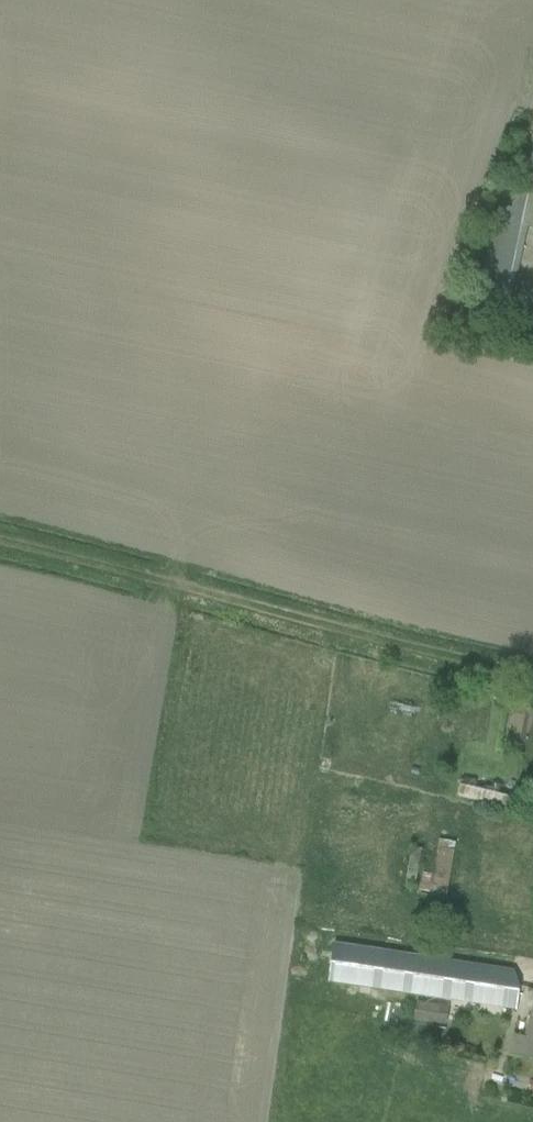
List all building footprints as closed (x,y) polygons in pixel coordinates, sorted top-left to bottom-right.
[(507,321),(511,301),(525,240),(528,226),(532,227),(532,148),(522,189),(504,186),(480,294),(482,294),(480,301),(473,299),(470,313),(507,321)] [(502,801),(503,781),(462,779),(461,799),(502,801)] [(437,874),(454,875),(456,841),(439,840),(437,874)] [(330,981),(515,1010),(521,972),(336,943),(330,981)] [(415,1021),(448,1025),(450,1007),(418,1002),(415,1021)]
